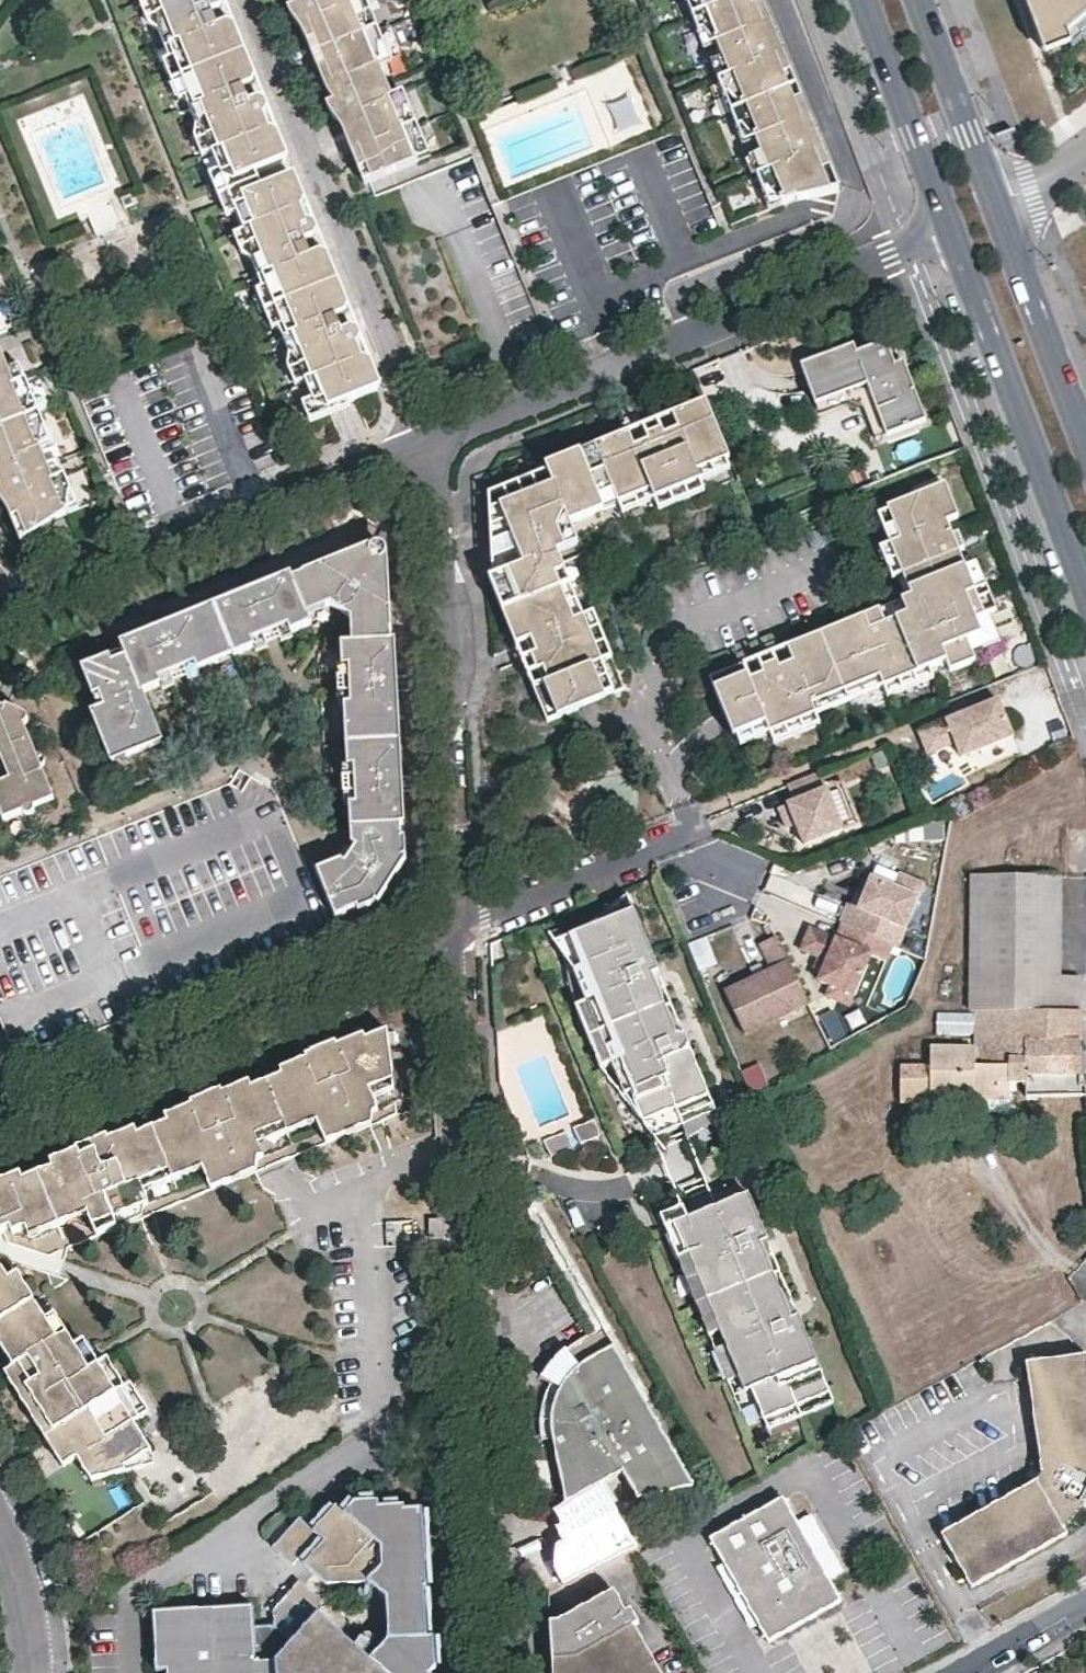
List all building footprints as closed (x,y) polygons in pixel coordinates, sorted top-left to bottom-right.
[(231,20),(225,22),(217,4),(224,1),(224,0),(137,0),(171,82),(214,189),(252,173),(282,161),(285,153),(264,101),(258,103),(250,85),(257,82),(244,51),(231,20)] [(295,1),(288,3),(299,19),(302,18),(313,41),(317,52),(321,67),(324,74),(333,97),(327,99),(338,114),(341,113),(351,133),(363,177),(422,153),(419,147),(425,134),(418,119),(410,122),(407,116),(412,103),(405,88),(396,91),(382,55),(380,55),(385,37),(379,23),(370,26),(367,20),(372,5),(370,0),(295,0),(295,1)] [(691,8),(704,2),(703,0),(688,0),(691,8)] [(704,2),(691,8),(698,24),(703,22),(714,28),(717,38),(705,43),(711,57),(723,52),(731,70),(719,76),(724,89),(728,87),(740,94),(743,102),(732,107),(738,123),(742,121),(754,127),(757,135),(745,140),(752,157),(763,153),(772,170),(760,175),(765,190),(772,187),(782,194),(784,200),(798,194),(800,197),(818,193),(837,188),(761,0),(703,0),(704,2)] [(1043,58),(1070,42),(1068,36),(1085,20),(1085,0),(1022,0),(1043,58)] [(228,13),(224,1),(217,4),(225,22),(231,20),(228,13)] [(698,24),(705,43),(717,38),(714,28),(703,22),(698,24)] [(711,57),(719,76),(731,70),(723,52),(711,57)] [(616,144),(654,125),(624,63),(586,81),(616,144)] [(261,92),(257,82),(250,85),(258,103),(264,101),(261,92)] [(724,89),(732,107),(743,102),(740,94),(728,87),(724,89)] [(738,123),(745,140),(757,135),(754,127),(742,121),(738,123)] [(752,157),(760,175),(772,170),(763,153),(752,157)] [(252,173),(214,189),(217,196),(255,180),(252,173)] [(318,252),(310,233),(317,230),(296,178),(288,175),(258,187),(220,203),(258,295),(307,416),(347,400),(376,389),(378,382),(357,330),(351,333),(343,314),(349,311),(337,280),(324,249),(318,252)] [(255,180),(217,196),(220,203),(258,187),(255,180)] [(771,205),(784,200),(782,194),(772,187),(765,190),(771,205)] [(133,203),(129,194),(120,197),(124,207),(133,203)] [(321,240),(317,230),(310,233),(318,252),(324,249),(321,240)] [(354,323),(349,311),(343,314),(351,333),(357,330),(354,323)] [(0,343),(0,490),(4,489),(11,502),(9,504),(21,529),(68,502),(65,498),(66,491),(67,472),(62,466),(54,469),(40,435),(43,433),(41,408),(38,403),(30,406),(30,380),(26,371),(16,374),(3,342),(0,343)] [(878,344),(856,352),(854,344),(801,364),(816,405),(868,385),(887,436),(927,421),(904,361),(901,363),(895,346),(889,344),(884,343),(878,344)] [(736,474),(704,395),(675,406),(707,485),(736,474)] [(347,400),(307,416),(309,422),(350,406),(347,400)] [(707,485),(675,406),(670,409),(674,419),(660,425),(659,423),(643,430),(644,431),(630,437),(625,426),(543,460),(551,479),(498,500),(521,559),(491,572),(488,573),(514,640),(525,635),(531,650),(529,650),(536,666),(537,665),(543,679),(532,684),(546,717),(577,704),(576,702),(623,683),(566,542),(707,485)] [(814,703),(880,675),(885,685),(931,666),(947,660),(951,670),(977,659),(973,652),(968,639),(983,633),(977,618),(990,612),(997,609),(987,584),(970,591),(960,567),(954,552),(965,548),(959,532),(953,534),(947,520),(959,516),(945,482),(928,489),(929,492),(890,508),(903,538),(891,542),(904,573),(913,595),(903,599),(909,613),(887,622),(881,608),(789,646),(793,657),(780,663),(779,661),(763,667),(764,669),(750,674),(745,664),(735,669),(758,726),(768,722),(772,732),(818,713),(814,703)] [(521,559),(498,500),(488,505),(491,572),(521,559)] [(903,538),(890,508),(879,513),(891,542),(903,538)] [(388,538),(343,557),(391,587),(388,538)] [(904,573),(891,542),(881,546),(894,577),(904,573)] [(148,694),(166,687),(177,682),(175,676),(188,670),(190,677),(202,672),(259,649),(271,644),(267,640),(282,633),(284,638),(295,634),(318,625),(314,618),(311,611),(328,605),(333,603),(352,614),(352,624),(360,624),(362,643),(353,644),(341,644),(343,668),(342,679),(350,679),(351,692),(343,692),(344,704),(347,769),(348,779),(355,779),(356,794),(348,794),(349,806),(351,844),(356,847),(352,852),(344,846),(340,852),(349,857),(346,862),(342,859),(318,869),(324,884),(316,887),(330,922),(359,909),(360,912),(381,904),(390,890),(387,888),(396,872),(400,874),(410,858),(401,854),(400,841),(406,840),(405,826),(408,825),(397,642),(395,642),(391,587),(343,557),(298,575),(296,571),(124,643),(128,654),(99,666),(96,675),(108,705),(96,709),(117,760),(166,741),(148,694)] [(987,584),(977,560),(960,567),(970,591),(987,584)] [(331,611),(328,605),(311,611),(314,618),(331,611)] [(973,652),(1001,640),(990,612),(977,618),(983,633),(968,639),(973,652)] [(352,624),(353,644),(362,643),(360,624),(352,624)] [(271,644),(284,638),(282,633),(267,640),(271,644)] [(298,641),(295,634),(284,638),(287,646),(298,641)] [(273,650),(271,644),(259,649),(262,655),(273,650)] [(889,696),(935,676),(931,666),(885,685),(889,696)] [(758,726),(735,669),(712,678),(725,709),(728,708),(739,734),(758,726)] [(177,682),(190,677),(188,670),(175,676),(177,682)] [(204,678),(202,672),(190,677),(193,684),(204,678)] [(818,713),(885,685),(880,675),(814,703),(818,713)] [(342,679),(343,692),(351,692),(350,679),(342,679)] [(180,688),(177,682),(166,687),(169,693),(180,688)] [(336,705),(344,704),(343,692),(335,693),(336,705)] [(1014,734),(999,698),(919,731),(928,753),(956,742),(962,756),(1014,734)] [(12,783),(2,787),(0,788),(0,821),(55,798),(42,765),(36,752),(26,726),(20,712),(0,704),(0,752),(12,783)] [(29,714),(20,712),(26,726),(28,725),(29,724),(30,721),(30,719),(30,717),(29,714)] [(776,742),(822,723),(818,713),(772,732),(776,742)] [(772,732),(768,722),(758,726),(762,736),(772,732)] [(743,744),(762,736),(758,726),(739,734),(743,744)] [(40,750),(36,752),(42,765),(46,763),(48,760),(48,758),(47,755),(45,752),(42,751),(40,750)] [(2,787),(12,783),(0,752),(0,781),(2,787)] [(340,780),(348,779),(347,769),(339,769),(340,780)] [(848,847),(821,773),(788,786),(800,818),(794,820),(802,841),(810,862),(848,847)] [(341,807),(349,806),(348,794),(340,794),(341,807)] [(940,840),(942,823),(909,818),(906,835),(940,840)] [(802,841),(794,820),(785,824),(793,845),(802,841)] [(410,839),(406,840),(400,841),(401,854),(410,858),(410,839)] [(899,944),(925,881),(902,872),(897,885),(883,880),(876,897),(873,903),(867,901),(864,908),(860,906),(852,925),(899,944)] [(973,874),(969,1011),(973,1012),(1079,1012),(1079,976),(1060,976),(1060,877),(973,874)] [(634,906),(627,888),(597,913),(600,920),(634,906)] [(873,903),(876,897),(870,894),(867,901),(873,903)] [(666,985),(634,906),(600,920),(567,933),(579,964),(573,966),(597,1025),(666,985)] [(852,925),(851,925),(845,939),(820,928),(811,951),(828,958),(829,958),(843,964),(839,974),(838,975),(834,986),(844,990),(840,998),(860,1007),(864,998),(870,1000),(888,957),(896,960),(902,945),(899,944),(852,925)] [(579,964),(567,933),(555,938),(567,969),(573,966),(579,964)] [(688,940),(696,969),(713,964),(705,935),(688,940)] [(752,1046),(817,1014),(784,944),(764,954),(776,978),(730,1000),(752,1046)] [(843,964),(829,958),(825,968),(839,974),(843,964)] [(716,1107),(666,985),(597,1025),(611,1060),(624,1091),(630,1089),(642,1119),(676,1105),(682,1120),(716,1107)] [(597,1025),(586,998),(576,1002),(587,1031),(597,1025)] [(1079,1074),(1079,1012),(973,1012),(973,1048),(973,1102),(999,1102),(999,1091),(1009,1090),(1009,1081),(1021,1081),(1027,1081),(1027,1075),(1079,1074)] [(611,1060),(597,1025),(587,1031),(601,1064),(611,1060)] [(11,1227),(14,1232),(28,1227),(55,1216),(85,1204),(90,1214),(98,1235),(121,1226),(116,1216),(145,1204),(150,1202),(147,1192),(141,1181),(172,1169),(201,1157),(205,1167),(214,1189),(236,1180),(232,1170),(261,1159),(265,1157),(261,1146),(257,1135),(287,1124),(317,1112),(321,1122),(330,1144),(352,1135),(347,1124),(377,1113),(382,1111),(378,1099),(372,1083),(396,1074),(389,1033),(367,1042),(364,1037),(314,1056),(49,1161),(52,1168),(24,1179),(21,1173),(0,1181),(0,1232),(11,1227)] [(973,1048),(932,1047),(930,1047),(929,1102),(973,1102),(973,1048)] [(756,1061),(737,1068),(744,1090),(764,1083),(756,1061)] [(921,1066),(901,1065),(901,1101),(921,1102),(921,1066)] [(399,1091),(396,1074),(372,1083),(378,1099),(399,1091)] [(1079,1095),(1079,1074),(1027,1075),(1027,1081),(1021,1081),(1021,1095),(1079,1095)] [(682,1120),(676,1105),(642,1119),(654,1132),(682,1120)] [(689,1137),(719,1115),(716,1107),(682,1120),(689,1137)] [(317,1112),(287,1124),(292,1134),(321,1122),(317,1112)] [(375,1126),(377,1113),(347,1124),(352,1135),(375,1126)] [(601,1131),(594,1115),(573,1123),(580,1139),(601,1131)] [(257,1135),(261,1146),(292,1134),(287,1124),(257,1135)] [(572,1142),(566,1126),(544,1135),(550,1151),(572,1142)] [(721,1166),(714,1150),(697,1157),(704,1173),(721,1166)] [(201,1157),(172,1169),(176,1180),(205,1167),(201,1157)] [(261,1170),(261,1159),(232,1170),(236,1180),(258,1171),(261,1170)] [(49,1161),(21,1173),(24,1179),(52,1168),(49,1161)] [(141,1181),(147,1192),(176,1180),(172,1169),(141,1181)] [(786,1300),(766,1250),(759,1254),(754,1241),(768,1235),(749,1188),(732,1195),(687,1213),(677,1217),(738,1371),(745,1386),(751,1384),(764,1415),(830,1388),(799,1311),(784,1317),(779,1303),(786,1300)] [(738,1371),(677,1217),(687,1213),(683,1202),(661,1211),(727,1375),(738,1371)] [(85,1204),(55,1216),(59,1226),(90,1214),(85,1204)] [(144,1217),(145,1204),(116,1216),(121,1226),(144,1217)] [(55,1216),(28,1227),(33,1237),(59,1226),(55,1216)] [(442,1217),(429,1218),(430,1237),(443,1236),(442,1217)] [(773,1248),(768,1235),(754,1241),(759,1254),(766,1250),(773,1248)] [(122,1391),(117,1394),(99,1365),(92,1369),(78,1346),(52,1305),(41,1311),(35,1302),(19,1272),(0,1267),(0,1333),(18,1362),(4,1371),(21,1398),(35,1389),(59,1429),(76,1456),(93,1481),(128,1471),(125,1466),(149,1452),(152,1450),(135,1422),(140,1419),(122,1391)] [(46,1295),(35,1302),(41,1311),(52,1305),(46,1295)] [(799,1311),(793,1297),(786,1300),(779,1303),(784,1317),(799,1311)] [(586,1365),(615,1348),(603,1329),(596,1332),(592,1334),(586,1337),(580,1341),(574,1346),(568,1349),(565,1353),(560,1358),(555,1363),(550,1370),(546,1378),(552,1382),(562,1387),(567,1381),(573,1373),(586,1365)] [(87,1340),(78,1346),(92,1369),(99,1365),(101,1363),(96,1355),(91,1348),(87,1340)] [(942,1534),(973,1588),(1068,1534),(1066,1529),(1069,1525),(1074,1518),(1077,1512),(1082,1504),(1085,1497),(1085,1356),(1085,1347),(1024,1356),(1040,1448),(1044,1467),(1039,1481),(1037,1480),(942,1534)] [(567,1381),(623,1473),(639,1500),(695,1487),(615,1348),(586,1365),(573,1373),(567,1381)] [(122,1391),(126,1388),(109,1359),(101,1363),(99,1365),(117,1394),(122,1391)] [(623,1473),(567,1381),(562,1387),(558,1394),(557,1398),(556,1403),(555,1405),(555,1408),(554,1411),(554,1416),(553,1421),(552,1425),(552,1430),(553,1433),(553,1435),(552,1439),(568,1503),(597,1488),(623,1473)] [(549,1387),(548,1390),(547,1394),(546,1398),(545,1401),(544,1405),(543,1409),(543,1413),(543,1418),(542,1422),(542,1426),(542,1433),(543,1439),(552,1439),(553,1435),(553,1433),(552,1430),(552,1425),(553,1421),(554,1416),(554,1411),(555,1408),(555,1405),(556,1403),(557,1398),(558,1394),(562,1387),(552,1382),(549,1387)] [(133,1384),(126,1388),(122,1391),(140,1419),(151,1412),(133,1384)] [(768,1426),(834,1399),(830,1388),(764,1415),(768,1426)] [(45,1437),(59,1429),(35,1389),(21,1398),(45,1437)] [(62,1464),(76,1456),(59,1429),(45,1437),(62,1464)] [(156,1464),(149,1452),(125,1466),(128,1471),(156,1464)] [(382,1502),(381,1495),(356,1496),(346,1508),(337,1500),(315,1525),(300,1512),(273,1543),(294,1561),(300,1554),(323,1575),(329,1580),(371,1578),(390,1594),(391,1635),(373,1656),(321,1609),(316,1614),(290,1643),(272,1625),(252,1626),(251,1606),(151,1611),(156,1670),(166,1670),(166,1672),(437,1672),(435,1633),(428,1634),(426,1584),(429,1583),(428,1569),(425,1504),(406,1505),(406,1501),(382,1502)] [(780,1495),(705,1536),(763,1639),(837,1597),(780,1495)] [(316,1595),(298,1579),(285,1594),(303,1609),(316,1595)] [(581,1655),(635,1625),(640,1623),(632,1609),(627,1611),(615,1590),(560,1619),(552,1619),(552,1624),(555,1657),(581,1655)] [(837,1597),(763,1639),(772,1653),(845,1612),(837,1597)] [(635,1625),(581,1655),(555,1657),(556,1672),(661,1672),(635,1625)]
